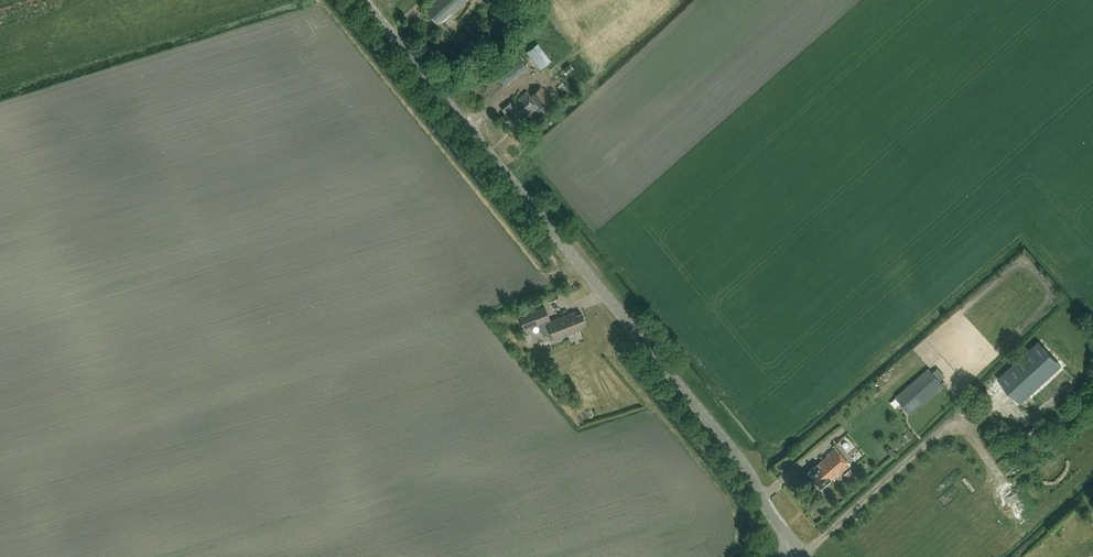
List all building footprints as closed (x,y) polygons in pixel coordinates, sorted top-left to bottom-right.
[(431,0),(434,5),(426,12),(436,23),(439,20),(442,23),(450,14),(451,15),(469,0),(431,0)] [(509,9),(503,14),(512,24),(518,19),(509,9)] [(478,48),(484,55),(496,44),(489,36),(484,40),(486,42),(478,48)] [(460,63),(475,49),(470,44),(455,58),(460,63)] [(538,45),(528,53),(541,71),(552,63),(538,45)] [(527,66),(516,52),(494,70),(506,84),(527,66)] [(574,70),(571,66),(565,71),(568,75),(574,70)] [(565,86),(560,90),(565,96),(570,92),(565,86)] [(538,107),(544,114),(556,105),(541,87),(530,96),(527,92),(512,104),(510,102),(501,109),(506,114),(503,116),(509,124),(512,122),(515,126),(538,107)] [(574,312),(549,322),(548,321),(551,320),(545,306),(519,316),(524,330),(539,324),(544,336),(551,334),(554,340),(581,330),(580,326),(585,324),(581,314),(576,316),(574,312)] [(1039,341),(998,379),(1021,403),(1062,366),(1039,341)] [(898,397),(913,414),(946,386),(930,368),(898,397)] [(818,465),(817,464),(807,473),(821,488),(830,480),(837,474),(838,476),(850,465),(835,448),(828,454),(829,455),(818,465)] [(852,476),(848,471),(844,475),(848,480),(852,476)]
